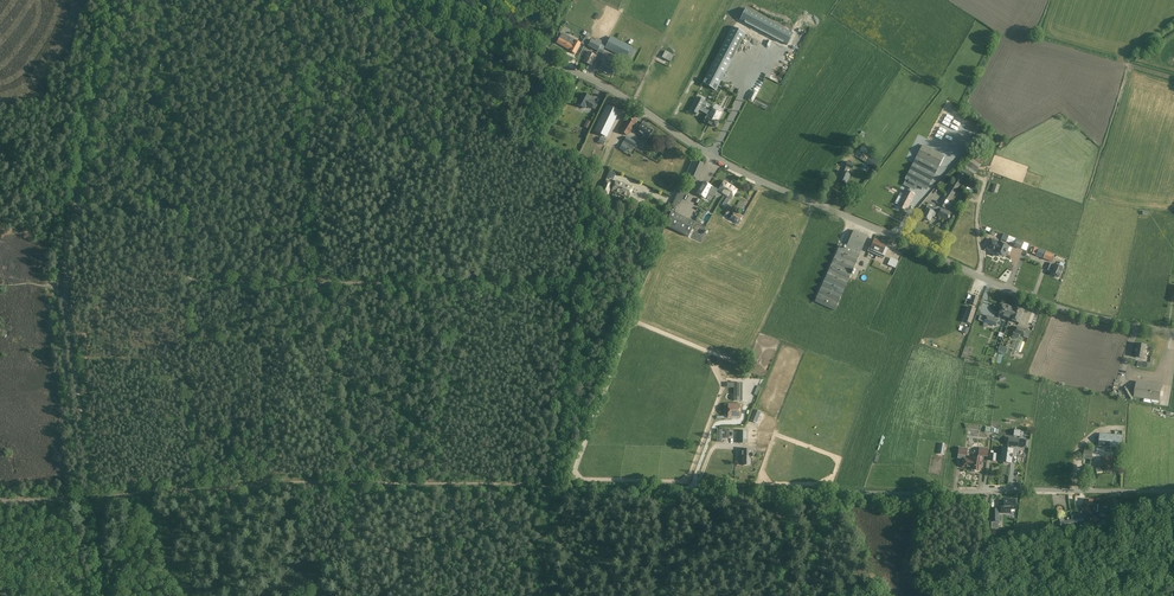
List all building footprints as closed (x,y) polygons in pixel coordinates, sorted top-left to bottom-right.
[(783,43),(788,45),(794,33),(747,8),(740,20),(745,23),(783,43)] [(716,90),(746,34),(733,27),(703,84),(716,90)] [(575,40),(568,36),(565,41),(559,38),(557,43),(570,50),(575,40)] [(630,48),(611,38),(606,46),(626,56),(630,48)] [(665,51),(662,57),(670,62),(674,56),(665,51)] [(596,56),(588,52),(583,61),(591,65),(596,56)] [(616,67),(603,61),(599,69),(612,76),(616,67)] [(591,109),(592,108),(595,109),(598,105),(594,103),(595,102),(590,100),(591,97),(583,93),(577,104),(585,108),(586,106),(591,109)] [(699,110),(709,115),(711,112),(702,108),(705,102),(704,101),(698,98),(691,110),(698,114),(699,110)] [(606,105),(594,131),(604,136),(617,110),(606,105)] [(721,113),(722,110),(717,107),(716,110),(713,109),(709,116),(707,115),(704,121),(716,127),(719,121),(717,121),(721,113)] [(620,131),(627,135),(638,118),(631,114),(620,131)] [(646,126),(645,125),(646,124),(643,122),(635,132),(642,137),(641,138),(646,141),(652,131),(650,129),(651,128),(647,125),(646,126)] [(628,145),(633,147),(636,142),(626,137),(620,148),(625,151),(628,145)] [(875,168),(879,161),(870,155),(873,151),(863,145),(860,149),(859,148),(855,155),(875,168)] [(905,177),(910,180),(906,187),(912,190),(916,183),(928,188),(944,156),(922,145),(905,177)] [(968,158),(960,170),(972,178),(980,166),(968,158)] [(702,164),(694,160),(687,175),(695,179),(702,164)] [(851,170),(854,164),(847,162),(845,167),(851,170)] [(850,174),(842,171),(838,181),(846,184),(850,174)] [(945,210),(949,203),(965,177),(958,173),(938,206),(945,210)] [(611,191),(629,198),(632,188),(625,185),(625,186),(623,185),(623,184),(615,181),(614,186),(611,184),(605,181),(601,192),(607,195),(609,190),(612,191),(611,191)] [(721,194),(724,196),(730,186),(724,182),(718,191),(704,182),(697,193),(704,198),(708,191),(709,192),(709,193),(713,196),(714,195),(716,196),(717,197),(719,196),(720,195),(721,194)] [(730,186),(724,196),(727,198),(730,199),(730,200),(737,190),(730,186)] [(914,194),(906,190),(898,206),(906,210),(914,194)] [(747,198),(740,211),(745,214),(752,201),(747,198)] [(933,217),(935,213),(937,209),(928,205),(922,218),(930,221),(932,217),(933,217)] [(938,207),(937,209),(935,213),(938,214),(937,216),(946,221),(950,213),(938,207)] [(730,219),(739,225),(744,216),(735,211),(730,219)] [(687,237),(694,223),(671,212),(665,226),(687,237)] [(845,250),(839,247),(815,302),(835,311),(868,236),(854,230),(845,250)] [(1011,237),(1004,234),(1001,240),(1009,243),(1011,237)] [(889,247),(886,246),(886,245),(875,239),(871,249),(869,248),(867,251),(884,258),(889,247)] [(987,248),(995,252),(994,252),(998,254),(999,256),(1001,257),(1002,256),(1004,257),(1007,251),(1010,252),(1011,248),(1009,247),(1000,243),(999,243),(997,242),(998,240),(995,239),(994,241),(991,239),(987,248)] [(1017,240),(1014,246),(1022,249),(1024,243),(1017,240)] [(1036,256),(1042,258),(1045,251),(1035,247),(1032,253),(1036,255),(1036,256)] [(1045,251),(1042,258),(1052,262),(1055,255),(1045,251)] [(1052,271),(1051,274),(1055,275),(1054,277),(1057,278),(1058,277),(1059,277),(1062,268),(1050,263),(1047,270),(1048,270),(1050,271),(1052,271)] [(978,297),(972,295),(969,304),(976,306),(978,297)] [(998,315),(1009,319),(1013,308),(1003,304),(998,315)] [(969,306),(967,310),(964,322),(970,324),(975,308),(969,306)] [(1013,308),(1009,319),(1019,323),(1023,310),(1014,307),(1013,308)] [(998,320),(987,315),(984,323),(985,323),(983,326),(987,327),(988,324),(995,327),(998,320)] [(1026,330),(1017,326),(1015,332),(1014,332),(1012,337),(1018,340),(1019,338),(1022,339),(1026,330)] [(1146,345),(1138,344),(1136,357),(1144,358),(1146,345)] [(1161,388),(1136,383),(1134,397),(1159,402),(1161,388)] [(728,404),(728,414),(728,417),(740,417),(740,404),(728,404)] [(757,423),(761,413),(755,410),(753,414),(755,415),(753,422),(757,423)] [(739,443),(748,443),(748,431),(739,431),(739,443)] [(1122,449),(1122,435),(1100,434),(1099,447),(1122,449)] [(1009,437),(1007,450),(1002,449),(1000,462),(1011,463),(1013,450),(1011,450),(1011,446),(1018,447),(1019,438),(1009,437)] [(978,455),(987,456),(988,448),(979,447),(978,455)] [(741,457),(741,464),(743,464),(743,465),(750,465),(751,457),(753,457),(753,450),(747,450),(748,449),(743,449),(742,456),(741,457)] [(1084,459),(1093,460),(1093,452),(1084,451),(1084,459)] [(1097,472),(1103,472),(1103,471),(1113,471),(1113,457),(1102,458),(1102,464),(1097,464),(1097,472)] [(972,458),(972,459),(963,458),(962,463),(961,463),(961,466),(962,466),(962,467),(971,469),(971,470),(974,470),(974,471),(975,472),(978,472),(979,471),(980,471),(981,459),(972,458)] [(1001,504),(1001,513),(1011,512),(1011,509),(1015,508),(1015,503),(1016,503),(1016,502),(1015,502),(1015,499),(1014,499),(1013,498),(1011,498),(1010,499),(1004,499),(1004,504),(1001,504)] [(1097,511),(1097,504),(1093,504),(1093,500),(1085,500),(1085,506),(1083,506),(1083,508),(1077,509),(1079,519),(1084,518),(1084,513),(1093,513),(1093,512),(1097,512),(1097,511)] [(991,509),(991,521),(998,521),(1001,521),(1001,515),(998,515),(998,509),(991,509)] [(1064,521),(1064,516),(1059,517),(1061,528),(1085,524),(1084,518),(1079,519),(1064,521)]
